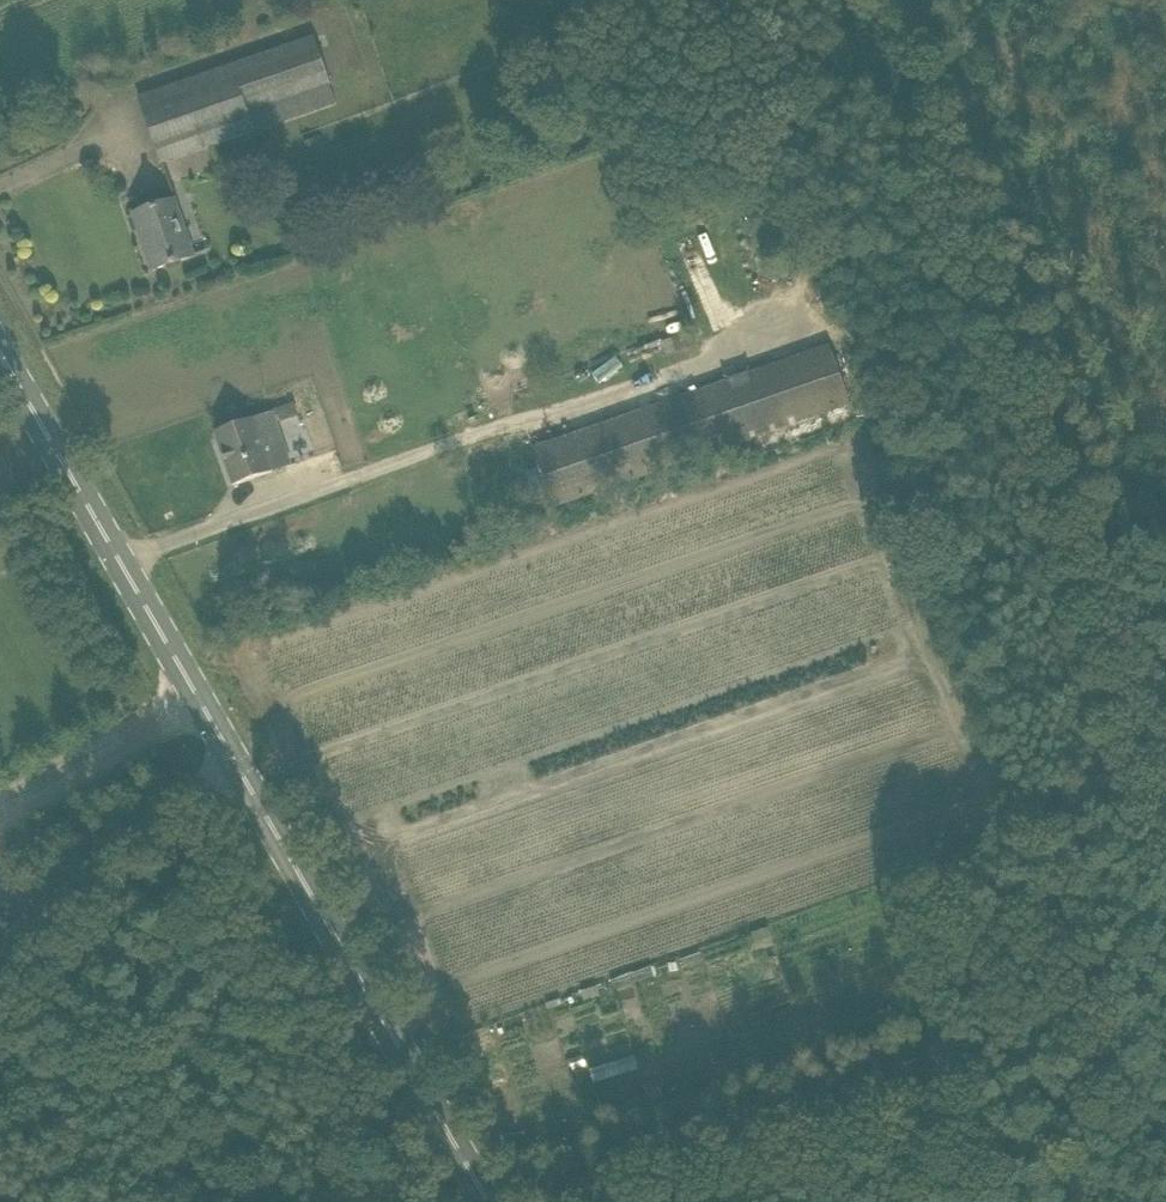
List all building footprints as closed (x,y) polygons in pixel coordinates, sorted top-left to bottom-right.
[(139,98),(161,164),(336,104),(314,37),(139,98)] [(320,136),(304,142),(309,155),(325,149),(320,136)] [(151,267),(153,270),(195,256),(175,199),(133,214),(141,236),(144,235),(154,266),(151,267)] [(534,448),(554,507),(869,397),(861,373),(848,338),(534,448)] [(266,411),(270,423),(297,414),(293,402),(266,411)] [(237,423),(214,431),(233,486),(272,472),(289,466),(282,444),(268,449),(257,416),(237,423)] [(40,835),(26,844),(33,856),(47,848),(40,835)]
